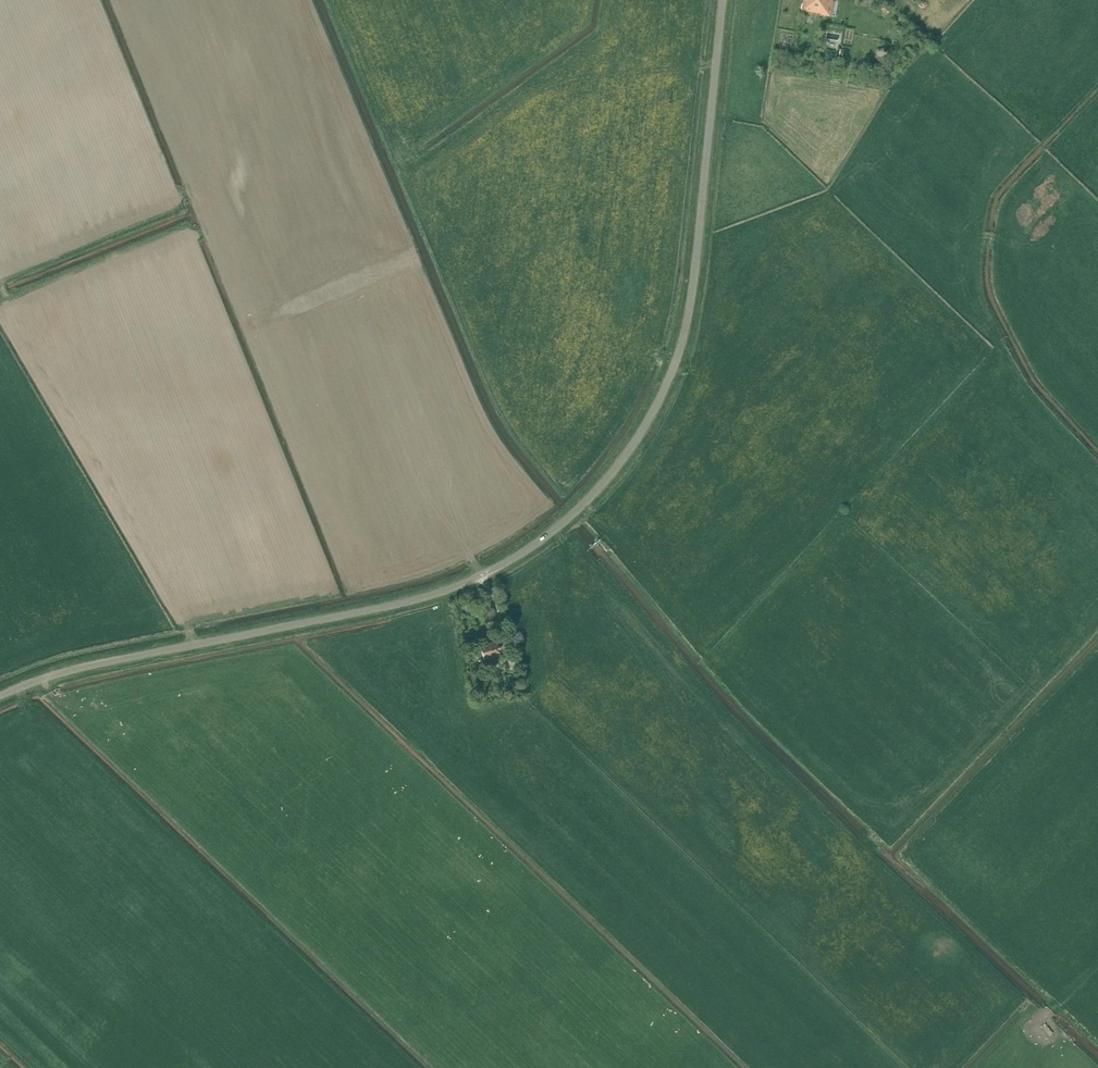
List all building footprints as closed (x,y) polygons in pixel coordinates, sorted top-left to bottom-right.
[(803,9),(820,12),(819,14),(823,15),(823,13),(830,14),(833,0),(805,0),(803,9)] [(885,5),(882,9),(888,14),(891,10),(885,5)] [(496,642),(481,646),(484,659),(508,653),(504,638),(495,641),(496,642)] [(514,657),(507,658),(510,670),(516,669),(514,657)]
